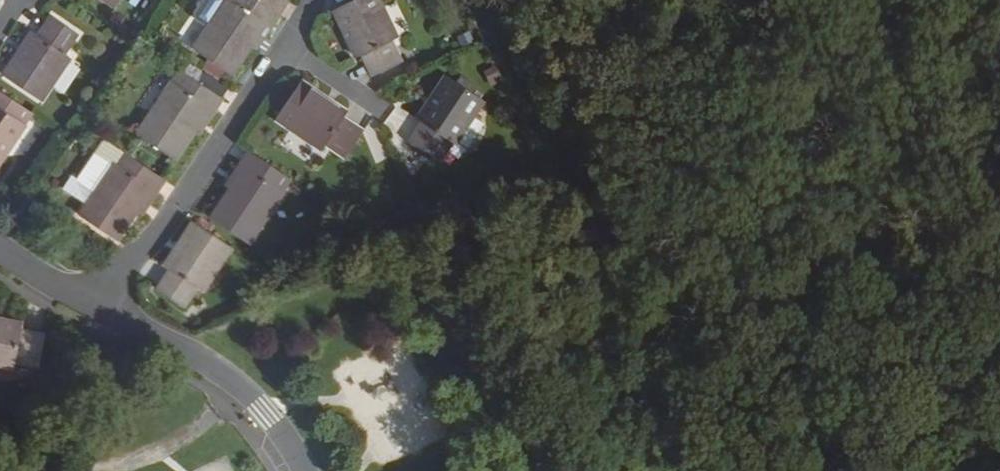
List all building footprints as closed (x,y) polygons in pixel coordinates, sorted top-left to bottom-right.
[(291,0),(230,0),(199,48),(234,72),(269,21),(274,25),(291,0)] [(383,0),(351,0),(337,6),(360,56),(366,53),(375,72),(404,59),(395,40),(400,37),(383,0)] [(8,73),(46,99),(76,55),(70,52),(83,32),(54,14),(41,33),(36,30),(8,73)] [(226,98),(184,70),(143,133),(179,158),(212,107),(218,110),(226,98)] [(486,98),(449,73),(420,117),(425,120),(413,139),(440,157),(451,139),(457,142),(486,98)] [(351,110),(304,80),(281,116),(327,147),(330,142),(350,156),(367,129),(348,115),(351,110)] [(37,112),(0,87),(0,168),(37,112)] [(91,202),(126,151),(109,139),(83,178),(78,175),(70,188),(91,202)] [(251,240),(293,177),(250,149),(242,161),(248,165),(215,216),(251,240)] [(167,178),(126,151),(91,202),(84,213),(120,237),(155,186),(159,189),(167,178)] [(235,246),(198,220),(169,264),(174,268),(161,286),(188,305),(201,286),(206,289),(235,246)] [(0,317),(0,362),(15,365),(16,360),(40,365),(47,332),(23,327),(24,321),(0,317)]
